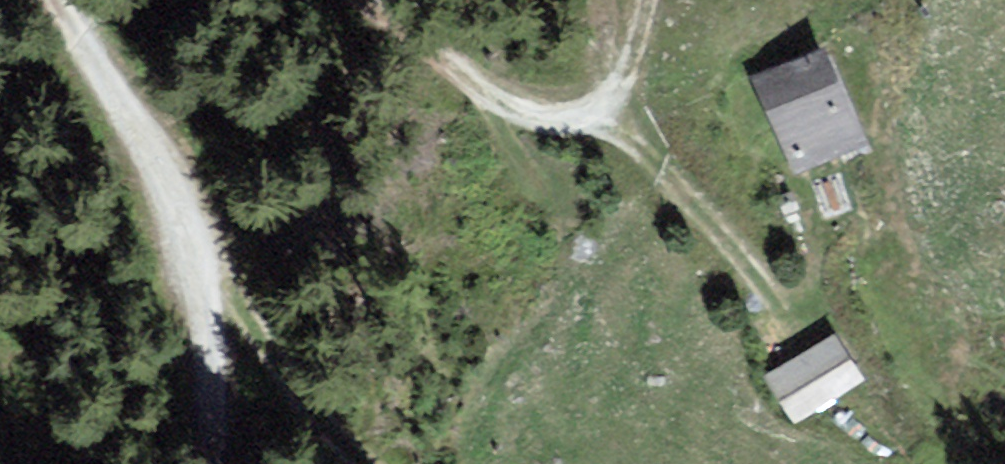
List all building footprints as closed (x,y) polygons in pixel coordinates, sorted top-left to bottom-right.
[(841,43),(754,80),(797,178),(884,140),(841,43)] [(839,317),(761,364),(795,420),(873,372),(839,317)]
